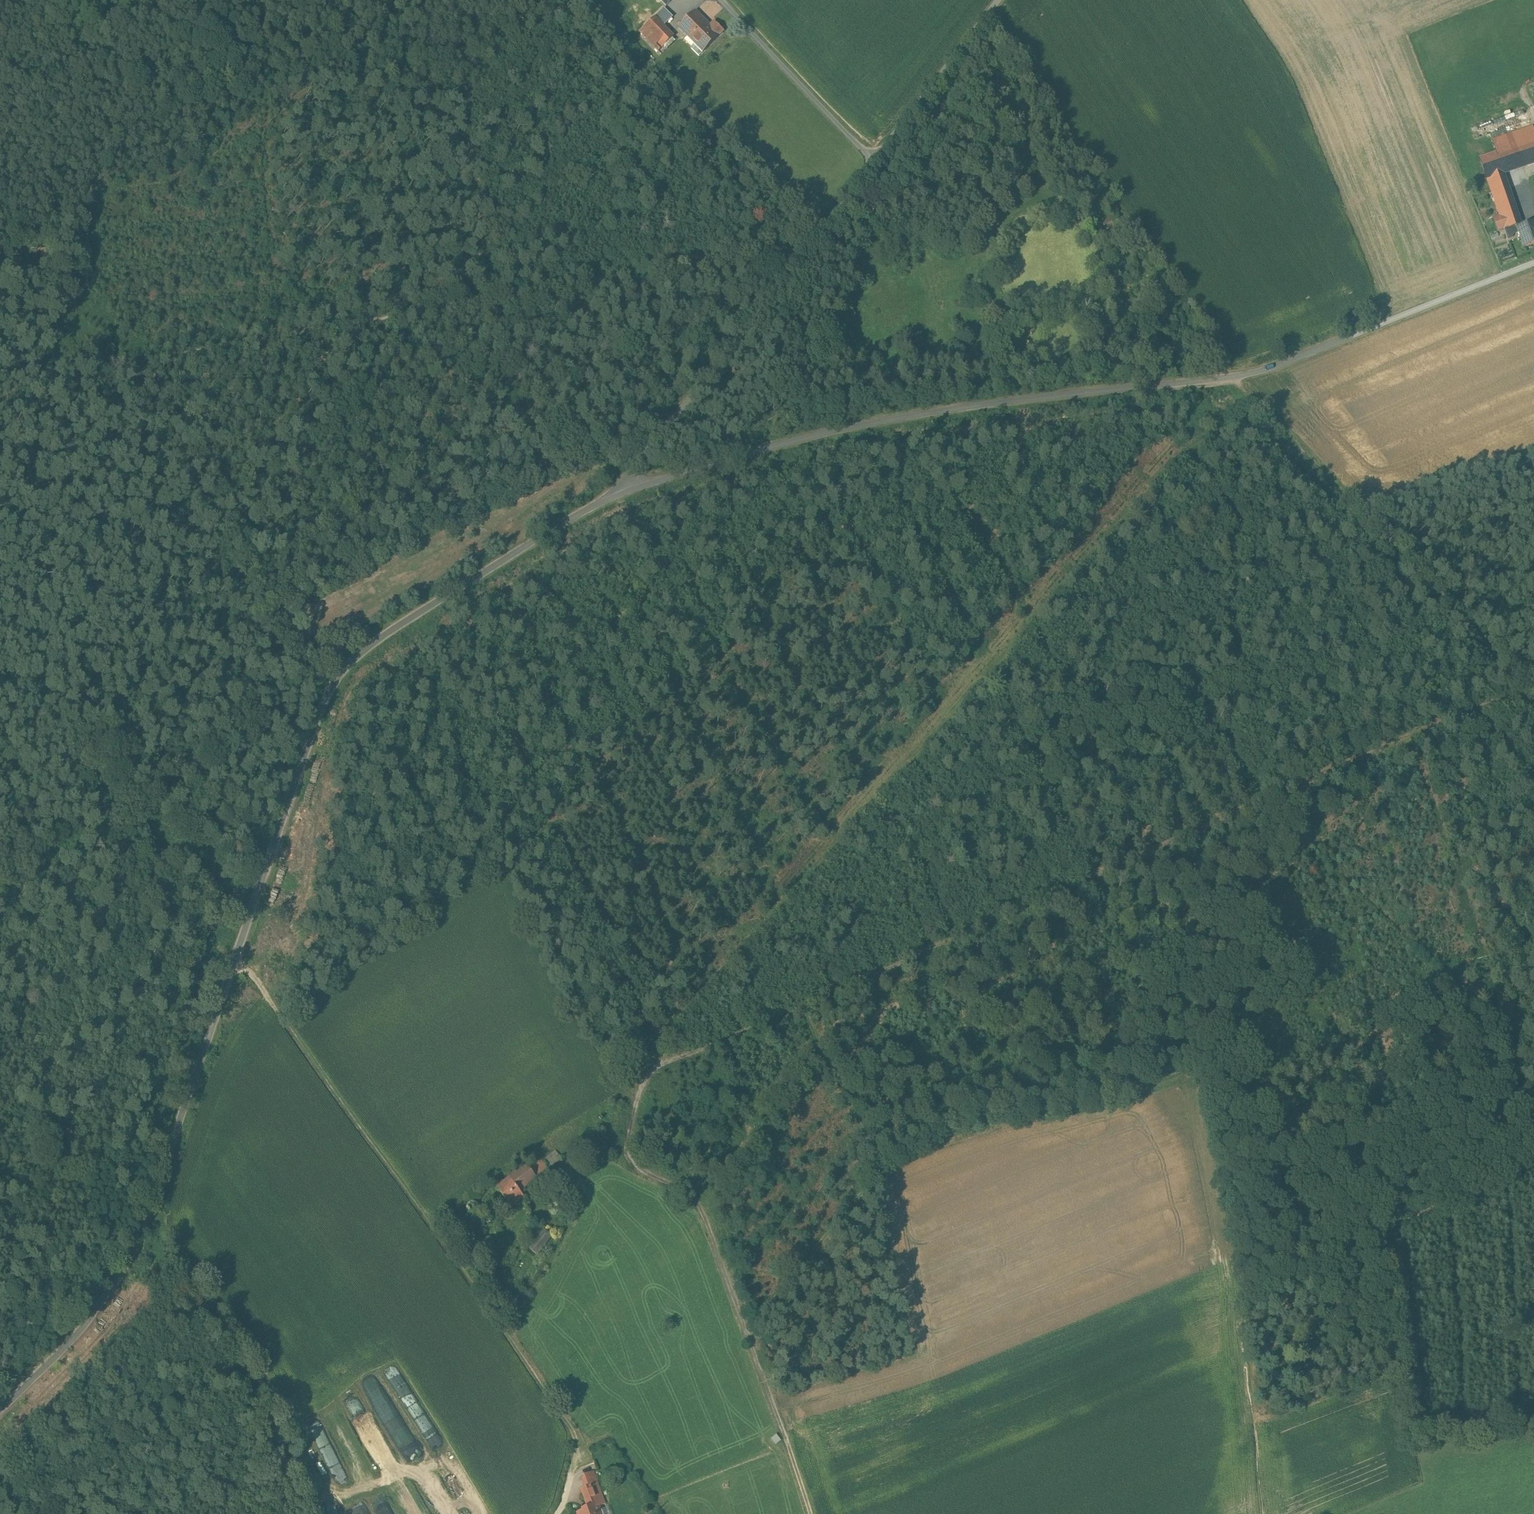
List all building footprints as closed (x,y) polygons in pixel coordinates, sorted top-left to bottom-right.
[(665,8),(656,17),(663,25),(672,16),(665,8)] [(712,28),(695,10),(679,26),(704,51),(720,35),(712,28)] [(663,25),(656,17),(640,31),(654,46),(658,43),(662,47),(674,36),(663,25)] [(724,31),(717,23),(712,28),(720,35),(724,31)] [(1487,179),(1505,173),(1533,163),(1533,133),(1533,129),(1516,134),(1520,144),(1480,158),(1487,179)] [(1505,173),(1487,179),(1499,214),(1493,217),(1497,230),(1504,227),(1504,229),(1522,224),(1505,173)] [(1518,226),(1524,246),(1533,242),(1533,221),(1518,226)] [(528,1166),(518,1174),(515,1170),(510,1174),(508,1175),(510,1178),(520,1191),(537,1178),(528,1166)] [(510,1178),(498,1188),(506,1200),(511,1197),(516,1203),(524,1197),(520,1191),(510,1178)] [(545,1230),(530,1249),(538,1255),(552,1236),(545,1230)] [(307,1414),(327,1462),(337,1458),(318,1409),(307,1414)] [(365,1438),(376,1434),(369,1414),(358,1417),(365,1438)] [(781,1440),(777,1435),(772,1438),(776,1444),(781,1440)] [(594,1471),(584,1475),(583,1477),(586,1487),(598,1483),(594,1471)] [(578,1513),(602,1513),(596,1497),(602,1495),(598,1483),(586,1487),(582,1488),(589,1507),(583,1509),(584,1510),(578,1512),(578,1513)] [(608,1503),(602,1505),(605,1513),(612,1513),(608,1503)]
